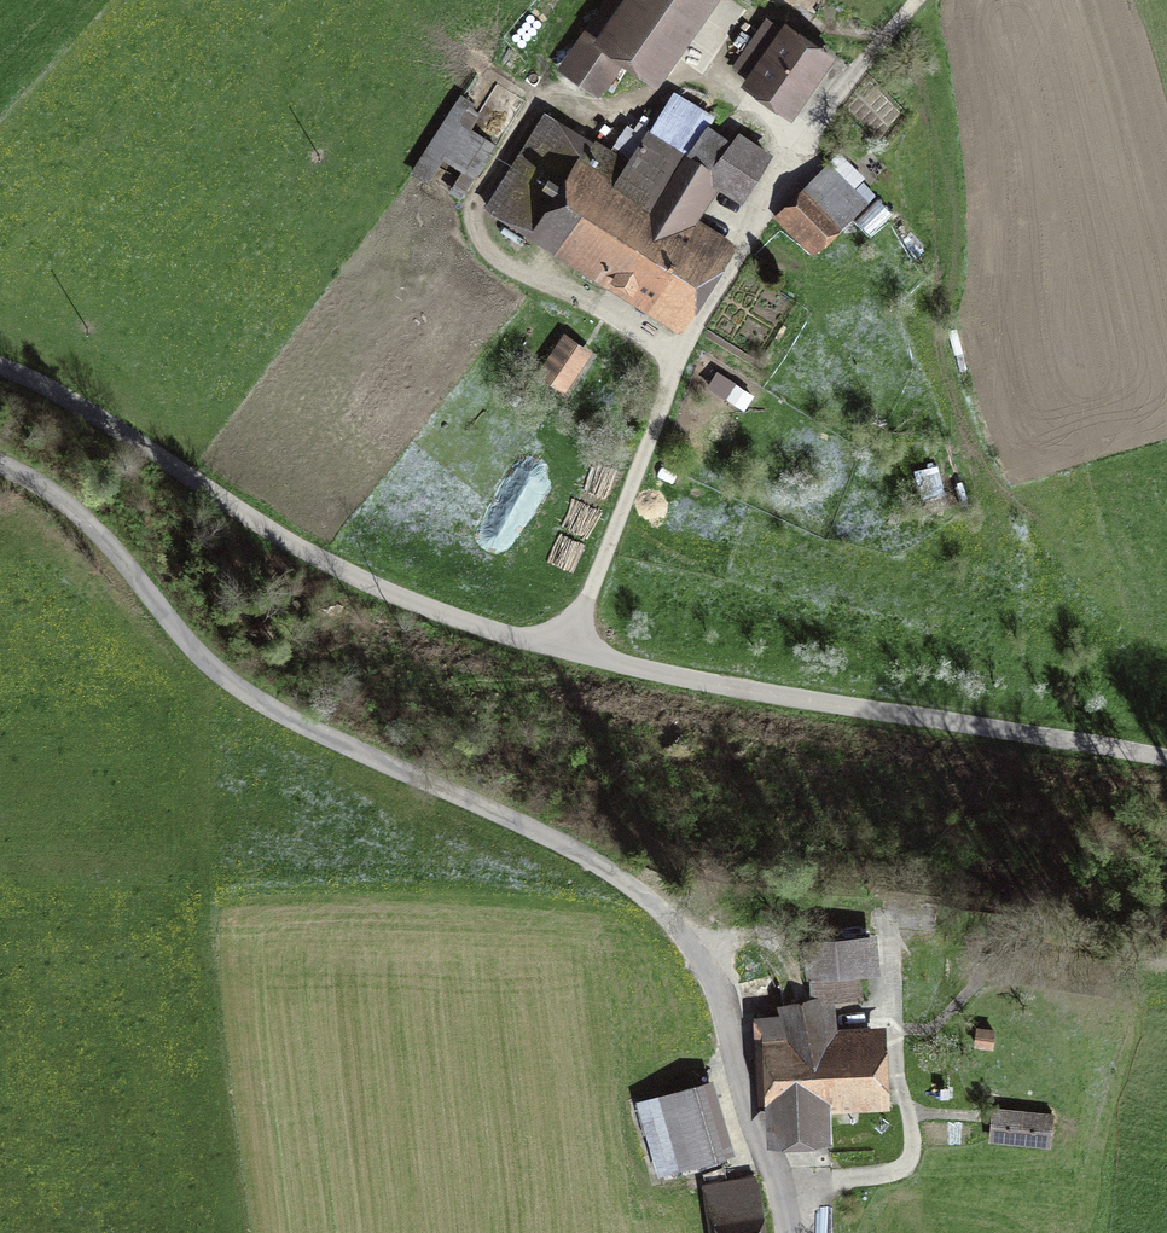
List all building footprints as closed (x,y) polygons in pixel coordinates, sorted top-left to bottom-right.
[(707,0),(633,0),(605,40),(655,74),(707,0)] [(823,58),(788,34),(754,83),(789,107),(823,58)] [(689,207),(708,178),(682,161),(685,155),(649,133),(628,166),(545,114),(487,206),(499,214),(521,212),(677,311),(715,250),(677,226),(689,207)] [(448,117),(415,170),(427,177),(461,125),(448,117)] [(738,135),(708,178),(738,196),(765,153),(738,135)] [(866,203),(830,166),(786,211),(813,239),(833,220),(841,228),(866,203)] [(563,386),(580,360),(560,347),(542,373),(563,386)] [(786,1016),(755,1021),(759,1099),(772,1098),(773,1126),(823,1124),(822,1096),(877,1093),(875,1040),(819,1042),(818,1019),(829,1019),(828,999),(860,997),(858,972),(867,972),(864,936),(806,941),(811,1000),(784,1005),(786,1016)] [(716,1156),(696,1086),(643,1102),(663,1171),(716,1156)] [(1050,1116),(976,1109),(975,1122),(993,1124),(992,1138),(1048,1143),(1050,1116)] [(755,1180),(704,1188),(711,1232),(763,1232),(755,1180)]
